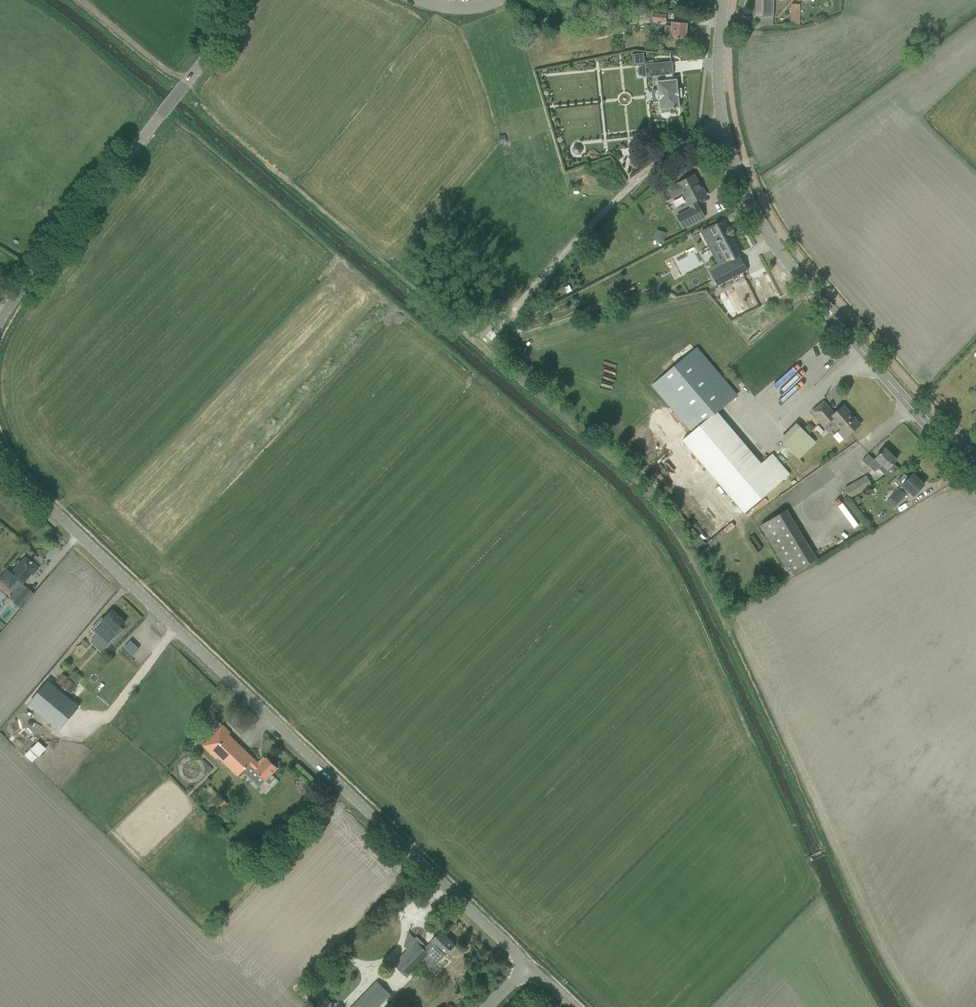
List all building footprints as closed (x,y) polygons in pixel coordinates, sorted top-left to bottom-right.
[(772,25),(773,0),(754,0),(753,25),(772,25)] [(791,25),(799,25),(800,10),(792,10),(791,25)] [(618,18),(620,27),(624,26),(638,23),(635,13),(618,18)] [(652,21),(666,22),(667,15),(653,14),(652,21)] [(664,38),(686,40),(687,24),(672,22),(672,26),(665,26),(664,38)] [(644,53),(634,54),(635,63),(645,62),(644,53)] [(662,63),(645,64),(647,77),(666,75),(672,75),(674,75),(672,61),(662,63)] [(666,80),(657,81),(658,92),(659,92),(660,100),(659,101),(660,111),(662,110),(662,111),(663,112),(664,112),(665,112),(665,113),(666,112),(667,112),(668,112),(668,111),(669,111),(669,110),(669,109),(680,108),(679,99),(683,98),(682,88),(678,89),(677,79),(673,80),(666,80)] [(700,187),(694,176),(692,177),(690,176),(686,179),(686,180),(679,183),(678,182),(667,188),(672,199),(683,193),(689,204),(690,204),(692,209),(677,216),(683,228),(704,217),(698,205),(697,206),(695,201),(706,196),(701,187),(700,187)] [(716,287),(717,288),(718,287),(719,287),(745,273),(746,273),(748,272),(747,271),(745,272),(739,259),(740,258),(740,257),(738,258),(737,255),(740,253),(740,252),(737,247),(739,246),(738,246),(737,244),(738,244),(737,244),(736,242),(737,242),(736,242),(735,240),(736,240),(735,240),(734,240),(731,235),(733,234),(730,228),(729,227),(728,228),(725,223),(725,222),(724,223),(720,224),(720,225),(716,227),(714,224),(704,229),(704,230),(711,245),(712,246),(712,245),(718,243),(726,260),(727,261),(721,264),(723,267),(721,268),(712,273),(711,273),(718,286),(716,287)] [(653,240),(663,243),(666,233),(656,230),(653,240)] [(730,292),(723,296),(728,304),(734,300),(730,292)] [(682,441),(744,514),(790,474),(773,453),(761,464),(717,412),(737,395),(696,348),(651,384),(692,432),(682,441)] [(791,389),(785,377),(770,384),(778,402),(783,400),(780,393),(785,390),(786,392),(791,389)] [(837,433),(843,440),(846,437),(860,425),(843,406),(834,414),(824,402),(812,412),(825,427),(832,421),(840,430),(837,433)] [(781,438),(800,458),(817,441),(798,421),(781,438)] [(818,425),(815,428),(820,434),(823,431),(818,425)] [(868,454),(862,461),(875,472),(878,469),(884,474),(893,464),(897,460),(885,449),(874,460),(868,454)] [(887,501),(894,508),(906,495),(909,491),(914,496),(924,485),(913,475),(909,478),(905,473),(898,481),(903,486),(900,490),(899,488),(887,501)] [(845,489),(850,498),(871,486),(866,477),(845,489)] [(760,526),(791,575),(817,559),(787,510),(760,526)] [(9,589),(13,593),(31,574),(32,576),(38,569),(30,562),(29,563),(25,559),(11,574),(8,571),(0,579),(0,581),(9,589)] [(14,603),(20,609),(33,594),(26,589),(14,603)] [(109,645),(123,630),(121,628),(125,623),(112,611),(104,620),(102,618),(92,629),(109,645)] [(130,640),(124,647),(132,655),(139,648),(130,640)] [(63,674),(56,682),(61,686),(68,678),(63,674)] [(62,687),(71,694),(77,687),(69,679),(62,687)] [(49,682),(30,705),(61,731),(80,708),(49,682)] [(248,765),(270,785),(276,778),(272,774),(278,768),(267,758),(263,762),(262,760),(258,764),(254,760),(228,736),(230,734),(222,727),(215,734),(204,748),(216,759),(217,757),(238,776),(248,765)] [(220,796),(210,806),(219,816),(230,805),(220,796)] [(408,895),(400,904),(405,909),(413,899),(408,895)] [(432,942),(424,950),(430,955),(429,955),(438,963),(446,955),(455,946),(440,932),(431,941),(432,942)] [(416,942),(394,965),(407,978),(412,973),(429,955),(430,955),(424,950),(416,942)] [(353,1006),(379,1006),(391,994),(378,981),(353,1006)]
